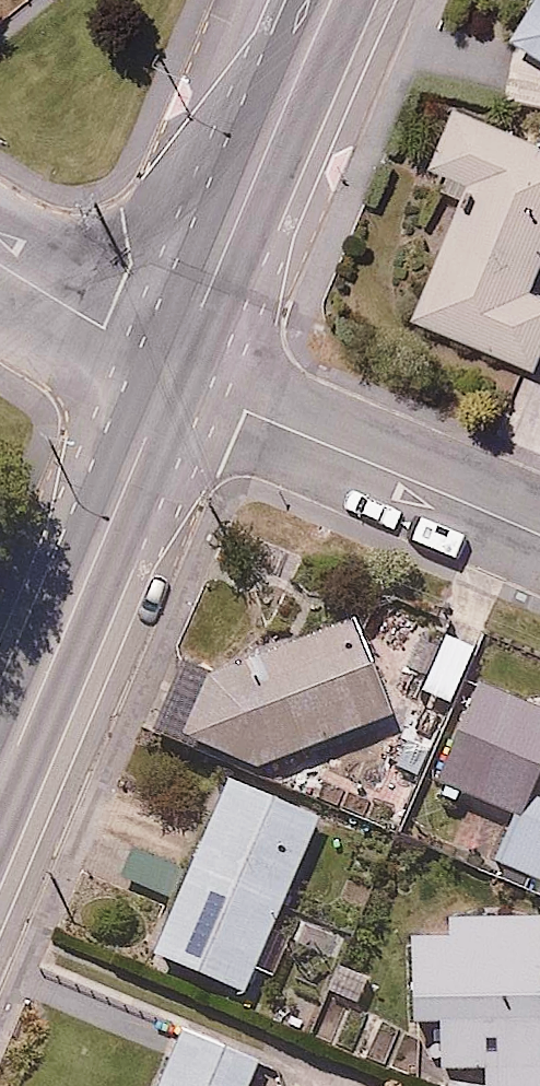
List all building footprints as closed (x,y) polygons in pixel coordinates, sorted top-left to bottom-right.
[(500,19),(539,43),(539,0),(511,0),(500,19)] [(426,155),(452,172),(444,190),(463,198),(412,312),(539,369),(539,366),(539,283),(536,281),(539,273),(539,134),(452,95),(426,155)] [(187,736),(253,760),(407,704),(368,596),(214,651),(187,736)] [(517,780),(539,733),(539,712),(455,670),(407,766),(488,806),(464,853),(539,890),(539,792),(517,780)] [(330,813),(231,769),(150,949),(249,994),(330,813)] [(449,909),(450,931),(405,933),(408,1020),(442,1018),(444,1063),(490,1061),(491,1085),(539,1085),(539,907),(449,909)] [(177,1025),(153,1085),(252,1085),(263,1059),(177,1025)]
